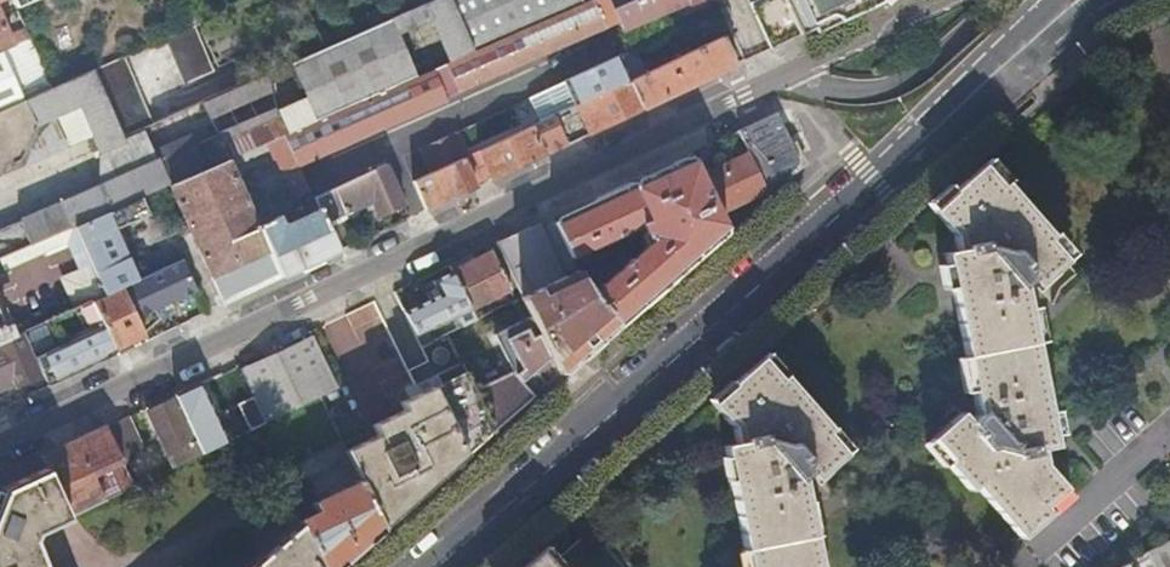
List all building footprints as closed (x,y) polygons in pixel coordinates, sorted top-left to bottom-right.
[(453,60),(474,51),(452,0),(431,0),(426,2),(453,60)] [(450,93),(618,20),(609,0),(590,0),(587,1),(474,51),(453,60),(438,67),(450,93)] [(618,20),(623,31),(689,1),(690,2),(694,0),(609,0),(618,20)] [(750,6),(769,48),(871,0),(763,0),(750,6)] [(30,37),(25,27),(8,34),(0,16),(0,50),(30,37)] [(289,63),(315,120),(416,76),(390,18),(329,45),(289,63)] [(193,25),(163,38),(182,82),(213,69),(197,33),(193,25)] [(722,35),(630,78),(554,113),(567,142),(736,63),(722,35)] [(51,86),(30,37),(0,50),(0,109),(51,86)] [(119,124),(124,135),(141,128),(153,123),(123,55),(94,68),(119,124)] [(630,78),(619,55),(530,96),(541,120),(554,113),(630,78)] [(431,70),(442,97),(450,93),(438,67),(431,70)] [(68,79),(79,105),(100,152),(126,141),(124,135),(119,124),(94,68),(68,79)] [(73,226),(104,293),(121,285),(143,275),(140,269),(134,271),(114,229),(146,214),(142,204),(170,192),(224,303),(283,275),(257,222),(273,214),(270,208),(253,216),(230,167),(267,150),(277,174),(282,171),(294,195),(308,188),(296,165),(444,100),(442,97),(431,70),(416,76),(315,120),(313,121),(208,167),(166,185),(73,226)] [(79,105),(68,79),(51,86),(0,109),(0,140),(79,105)] [(205,160),(208,167),(313,121),(306,104),(201,149),(205,160)] [(748,150),(766,189),(803,158),(804,156),(799,144),(793,147),(777,112),(739,129),(748,150)] [(478,149),(491,178),(567,142),(554,113),(541,120),(478,149)] [(421,146),(432,170),(461,157),(466,154),(455,130),(450,133),(421,146)] [(426,208),(491,178),(478,149),(466,154),(461,157),(432,170),(413,179),(426,208)] [(718,212),(766,189),(748,150),(700,174),(718,212)] [(593,294),(618,320),(724,227),(718,212),(700,174),(692,158),(555,222),(578,269),(593,294)] [(73,226),(166,185),(163,179),(154,160),(0,227),(0,258),(73,226)] [(163,179),(166,185),(208,167),(205,160),(163,179)] [(952,230),(955,241),(983,236),(1004,241),(1031,275),(1039,284),(1066,260),(1049,239),(1053,235),(1006,180),(1002,184),(984,162),(952,190),(953,191),(935,207),(952,230)] [(320,207),(326,221),(345,212),(346,213),(371,201),(377,214),(403,202),(385,163),(314,195),(320,207)] [(257,222),(283,275),(339,249),(326,221),(320,207),(286,223),(283,224),(280,224),(275,213),(273,214),(257,222)] [(518,285),(523,296),(578,269),(555,222),(553,216),(497,243),(499,247),(518,285)] [(977,414),(969,421),(985,438),(1009,448),(1044,445),(1057,443),(1023,282),(1031,275),(1004,241),(983,236),(955,241),(957,249),(942,253),(977,414)] [(492,251),(510,289),(518,285),(499,247),(492,251)] [(452,271),(470,309),(497,295),(510,289),(492,251),(471,261),(452,271)] [(136,314),(144,330),(159,316),(155,307),(197,287),(182,256),(143,275),(121,285),(136,314)] [(469,256),(449,265),(452,271),(471,261),(469,256)] [(530,315),(558,372),(618,320),(593,294),(578,269),(523,296),(521,297),(530,315)] [(422,345),(432,341),(427,331),(458,315),(463,325),(475,319),(470,309),(452,271),(433,280),(437,289),(439,294),(433,297),(405,310),(422,345)] [(91,298),(104,324),(114,346),(144,332),(136,314),(121,285),(104,293),(91,298)] [(431,292),(433,297),(439,294),(437,289),(431,292)] [(470,309),(475,319),(502,306),(497,295),(470,309)] [(47,319),(59,345),(78,336),(66,311),(47,319)] [(546,383),(558,372),(530,315),(494,333),(513,369),(475,389),(494,428),(534,393),(522,380),(534,370),(546,383)] [(40,354),(59,345),(47,319),(28,328),(40,354)] [(78,336),(59,345),(40,354),(36,355),(50,384),(64,377),(61,370),(114,346),(104,324),(78,336)] [(20,332),(8,338),(0,341),(0,388),(19,380),(20,382),(39,373),(20,332)] [(335,389),(310,336),(241,369),(253,392),(267,422),(335,389)] [(734,423),(737,441),(754,437),(794,451),(810,467),(818,476),(847,451),(829,431),(834,427),(786,373),(781,377),(763,356),(713,399),(734,423)] [(475,389),(462,363),(439,375),(442,384),(403,403),(407,411),(370,429),(374,437),(346,451),(348,455),(359,479),(382,527),(407,504),(494,428),(475,389)] [(228,441),(200,382),(175,394),(177,398),(197,440),(199,446),(203,453),(228,441)] [(256,427),(267,422),(253,392),(226,405),(241,435),(256,427)] [(197,440),(188,421),(184,422),(174,399),(148,412),(174,467),(203,453),(199,446),(197,440)] [(985,438),(969,421),(962,413),(933,439),(952,461),(949,464),(972,490),(976,486),(1022,536),(1051,511),(1045,505),(1066,487),(1046,465),(1044,445),(1009,448),(985,438)] [(144,448),(128,416),(106,426),(122,459),(144,448)] [(47,467),(71,517),(106,500),(96,481),(89,484),(87,478),(123,461),(122,459),(106,426),(42,456),(47,467)] [(802,474),(810,467),(794,451),(754,437),(737,441),(724,444),(750,566),(822,566),(802,474)] [(348,455),(346,451),(341,442),(299,462),(305,476),(348,455)] [(33,540),(38,533),(71,517),(47,467),(2,488),(0,493),(0,566),(44,566),(33,540)] [(359,479),(330,493),(327,487),(318,491),(321,497),(314,501),(318,511),(301,519),(303,523),(324,566),(336,566),(367,539),(382,527),(359,479)] [(303,523),(253,566),(324,566),(303,523)] [(1145,552),(1153,566),(1169,566),(1169,539),(1145,552)] [(541,549),(521,566),(557,566),(541,549)] [(1129,560),(1133,566),(1153,566),(1145,552),(1129,560)]
